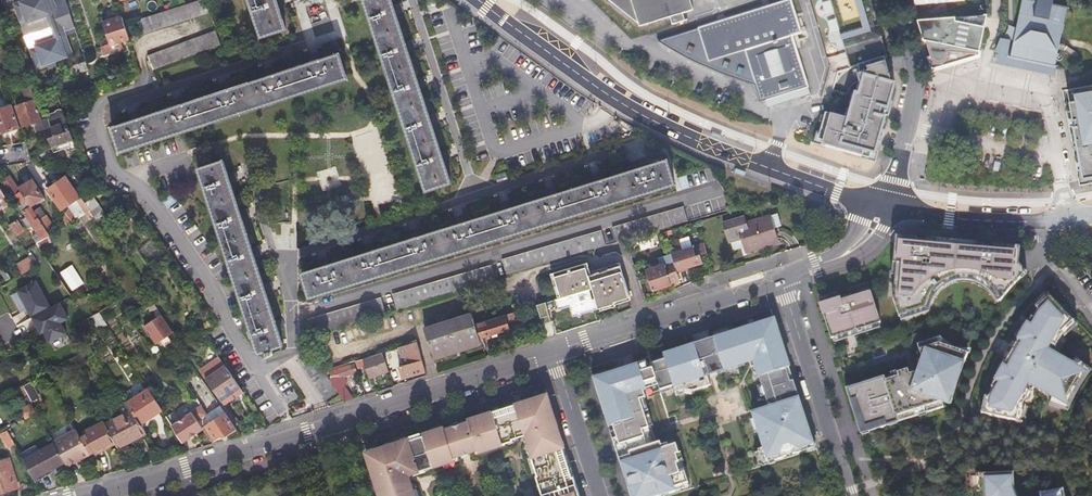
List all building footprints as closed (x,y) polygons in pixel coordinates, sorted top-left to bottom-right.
[(26,0),(13,0),(20,21),(32,17),(26,0)] [(32,17),(57,9),(54,0),(26,0),(32,17)] [(211,12),(207,0),(198,0),(139,19),(143,34),(211,12)] [(276,0),(250,0),(262,37),(286,29),(276,0)] [(394,0),(366,0),(427,190),(451,182),(394,0)] [(639,23),(665,15),(666,19),(682,14),(684,22),(697,18),(692,0),(609,0),(639,23)] [(808,85),(792,34),(801,31),(792,0),(783,0),(698,28),(710,62),(746,50),(761,101),(808,85)] [(887,57),(879,31),(876,31),(873,21),(876,20),(870,0),(833,0),(831,1),(850,68),(887,57)] [(1054,68),(1054,65),(1066,6),(1054,2),(1054,0),(1040,0),(1022,0),(1017,28),(1014,41),(1011,56),(1010,59),(1054,68)] [(130,38),(123,15),(102,21),(110,44),(121,41),(130,38)] [(977,53),(979,53),(984,29),(987,16),(955,20),(955,19),(917,22),(923,42),(925,42),(934,70),(976,56),(977,53)] [(8,19),(0,22),(0,29),(10,26),(8,19)] [(217,31),(150,57),(155,71),(222,46),(217,31)] [(1010,59),(1011,56),(1008,55),(1011,39),(1003,38),(992,62),(1056,75),(1057,65),(1054,65),(1054,68),(1010,59)] [(124,48),(121,41),(110,44),(101,47),(104,55),(124,48)] [(121,149),(350,78),(343,53),(114,124),(121,149)] [(89,69),(86,61),(68,67),(71,75),(89,69)] [(826,113),(821,132),(816,129),(812,143),(874,160),(895,85),(892,85),(889,72),(859,81),(861,88),(859,94),(856,93),(849,120),(826,113)] [(32,90),(29,81),(23,83),(26,92),(32,90)] [(810,93),(808,85),(761,101),(767,106),(810,93)] [(1067,89),(1072,118),(1073,118),(1075,126),(1074,127),(1076,138),(1077,138),(1078,147),(1077,147),(1080,162),(1082,162),(1083,169),(1081,169),(1083,177),(1091,176),(1091,85),(1067,89)] [(46,130),(43,122),(37,104),(35,100),(17,106),(23,127),(35,123),(38,133),(46,130)] [(13,105),(0,109),(0,132),(1,134),(21,127),(13,105)] [(72,139),(64,115),(43,122),(46,130),(51,145),(72,139)] [(225,159),(200,166),(251,334),(258,355),(265,353),(267,359),(272,358),(270,352),(282,348),(225,159)] [(325,266),(302,273),(310,298),(676,183),(669,159),(661,161),(646,166),(600,180),(554,194),(509,208),(464,223),(416,237),(372,251),(325,266)] [(0,166),(0,172),(3,177),(9,174),(4,165),(0,166)] [(31,207),(22,193),(20,194),(10,177),(1,183),(5,189),(7,188),(14,197),(12,198),(17,206),(20,205),(22,207),(20,208),(28,220),(34,228),(42,240),(49,236),(43,226),(37,217),(31,207)] [(80,197),(73,187),(71,188),(64,177),(48,187),(60,207),(68,202),(70,204),(80,197)] [(18,188),(22,193),(31,207),(44,198),(33,181),(31,183),(30,182),(26,184),(25,183),(18,188)] [(0,188),(0,207),(9,202),(0,188)] [(688,206),(616,227),(620,241),(692,220),(688,206)] [(71,212),(66,215),(72,223),(76,220),(71,212)] [(37,217),(43,226),(49,222),(43,213),(37,217)] [(60,216),(67,227),(72,223),(66,215),(65,213),(60,216)] [(744,238),(748,252),(781,242),(777,228),(784,225),(779,213),(749,222),(748,216),(725,222),(731,242),(744,238)] [(9,226),(11,230),(19,225),(24,232),(25,232),(17,220),(9,226)] [(30,230),(34,228),(28,220),(25,222),(30,230)] [(11,230),(16,237),(24,232),(19,225),(11,230)] [(690,234),(689,234),(690,242),(704,237),(701,228),(689,231),(690,234)] [(605,230),(504,259),(509,274),(609,244),(605,230)] [(53,241),(49,236),(42,240),(36,244),(37,245),(40,249),(53,241)] [(896,265),(893,299),(899,318),(924,310),(927,300),(932,292),(930,289),(943,278),(946,280),(953,278),(961,276),(969,277),(978,279),(985,283),(991,288),(996,295),(1000,303),(1013,287),(1027,272),(1018,263),(1020,246),(993,244),(993,252),(990,252),(990,247),(975,246),(975,243),(934,239),(934,242),(919,241),(918,245),(916,245),(916,238),(904,237),(895,245),(893,265),(896,265)] [(681,280),(674,262),(675,262),(673,254),(659,258),(662,266),(647,270),(653,291),(672,285),(672,283),(681,280)] [(36,267),(29,257),(16,265),(22,275),(36,267)] [(571,294),(592,288),(593,287),(600,310),(618,305),(617,303),(634,297),(624,265),(597,274),(592,275),(588,262),(564,269),(571,294)] [(406,290),(395,293),(399,310),(500,280),(495,264),(406,290)] [(4,269),(0,272),(0,273),(6,282),(11,279),(4,269)] [(565,296),(571,294),(564,269),(557,271),(565,296)] [(592,288),(571,294),(565,296),(553,300),(554,302),(557,301),(558,303),(569,300),(571,305),(595,298),(592,288)] [(820,305),(831,338),(880,323),(869,289),(844,297),(845,300),(840,302),(841,307),(839,308),(836,300),(820,305)] [(80,310),(70,295),(63,300),(73,315),(80,311),(80,310)] [(1074,321),(1051,296),(1038,308),(1032,303),(1022,316),(1030,321),(1016,345),(1020,347),(1011,362),(1007,360),(992,388),(994,389),(989,397),(985,396),(981,413),(1016,421),(1021,405),(1023,406),(1037,391),(1061,404),(1063,401),(1066,402),(1081,376),(1078,374),(1080,371),(1051,354),(1062,334),(1061,333),(1074,321)] [(315,327),(317,334),(388,313),(383,297),(312,317),(315,327)] [(45,300),(35,305),(38,311),(48,305),(45,300)] [(548,337),(555,334),(550,319),(544,302),(537,305),(543,321),(548,337)] [(72,321),(60,303),(42,313),(48,323),(52,320),(58,330),(72,321)] [(157,310),(153,304),(145,310),(149,315),(157,310)] [(541,339),(548,337),(543,321),(537,305),(530,307),(536,323),(541,339)] [(86,320),(93,316),(99,313),(94,306),(82,313),(86,320)] [(425,328),(427,332),(474,316),(472,312),(425,328)] [(476,323),(481,337),(509,329),(508,325),(517,322),(513,312),(489,319),(476,323)] [(107,325),(99,313),(93,316),(101,329),(107,325)] [(146,331),(163,320),(161,316),(144,327),(146,331)] [(481,339),(481,337),(476,323),(474,316),(427,332),(435,354),(445,351),(446,355),(456,351),(455,347),(460,345),(462,349),(473,346),(472,342),(481,339)] [(712,339),(698,344),(698,343),(671,352),(672,356),(651,363),(660,389),(668,386),(670,393),(687,387),(688,391),(705,385),(701,372),(714,368),(715,373),(739,365),(738,363),(754,358),(768,403),(771,402),(773,407),(753,413),(758,428),(761,426),(767,445),(761,447),(767,465),(815,449),(808,426),(806,426),(798,429),(795,419),(801,416),(802,414),(802,412),(799,404),(801,403),(775,318),(749,326),(751,330),(736,335),(735,331),(711,339),(712,339)] [(146,331),(156,345),(161,341),(165,347),(172,342),(168,337),(173,334),(163,320),(146,331)] [(848,390),(862,434),(951,405),(958,379),(966,359),(968,354),(939,344),(937,338),(918,345),(926,369),(910,375),(908,370),(897,373),(898,377),(884,381),(884,379),(848,390)] [(298,341),(300,360),(313,352),(306,339),(298,341)] [(417,341),(400,347),(405,363),(400,365),(404,375),(425,368),(417,341)] [(390,371),(384,351),(363,358),(369,378),(390,371)] [(338,390),(331,379),(325,369),(313,352),(300,360),(303,364),(326,398),(337,390),(338,390)] [(70,360),(75,369),(86,363),(81,354),(70,360)] [(206,379),(221,401),(224,406),(235,399),(231,394),(240,388),(224,366),(219,357),(200,370),(206,379)] [(593,377),(631,495),(669,495),(691,489),(676,443),(669,445),(668,442),(661,445),(660,441),(656,442),(651,426),(649,426),(640,399),(645,397),(643,389),(653,386),(654,391),(660,389),(651,363),(647,364),(646,360),(593,377)] [(343,397),(345,401),(346,401),(354,398),(339,377),(357,371),(354,363),(331,370),(334,378),(331,379),(338,390),(343,397)] [(30,382),(22,386),(24,390),(26,394),(31,402),(38,398),(30,382)] [(157,403),(149,390),(126,404),(128,407),(131,412),(140,426),(163,411),(157,403)] [(468,418),(469,420),(445,427),(444,426),(423,433),(424,434),(434,465),(454,458),(454,457),(478,449),(478,451),(513,439),(512,438),(524,434),(538,474),(536,475),(543,495),(580,495),(548,392),(515,403),(516,405),(502,409),(501,407),(468,418)] [(218,414),(215,416),(212,412),(214,411),(203,395),(196,399),(207,416),(212,423),(205,428),(215,443),(222,438),(224,441),(237,432),(226,414),(220,418),(218,414)] [(187,404),(199,422),(207,416),(196,399),(187,404)] [(204,429),(199,422),(187,404),(168,417),(185,442),(204,429)] [(106,426),(116,445),(118,449),(146,434),(140,426),(131,412),(106,426)] [(806,426),(802,412),(802,414),(801,416),(795,419),(798,429),(806,426)] [(80,439),(89,455),(94,452),(96,456),(116,445),(106,426),(104,424),(85,434),(85,436),(80,439)] [(89,455),(80,439),(75,430),(52,442),(64,464),(66,467),(89,455)] [(6,432),(0,436),(0,437),(6,450),(14,447),(6,432)] [(408,474),(434,465),(424,434),(409,439),(408,438),(366,451),(374,476),(383,473),(384,477),(385,480),(376,482),(380,495),(415,495),(408,474)] [(64,464),(52,442),(21,460),(33,481),(64,464)] [(7,461),(0,463),(0,495),(14,491),(7,461)] [(383,473),(374,476),(376,482),(385,480),(384,477),(383,473)] [(1014,489),(1013,473),(979,475),(981,491),(982,495),(1016,495),(1014,489)]
